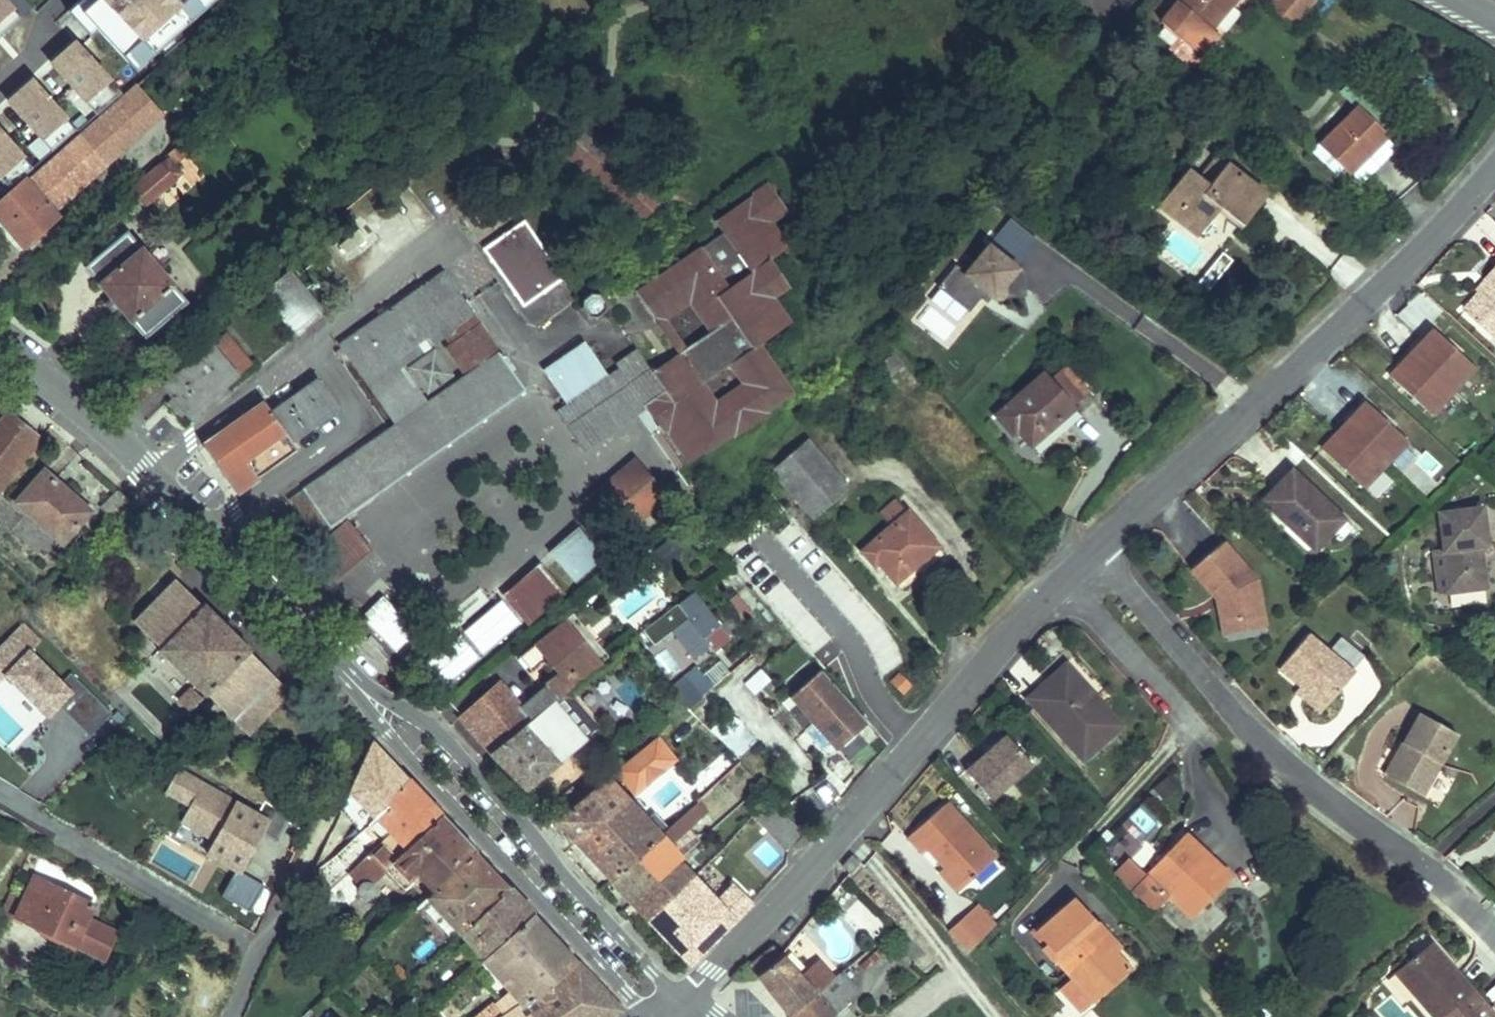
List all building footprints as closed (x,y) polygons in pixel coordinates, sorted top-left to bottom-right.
[(3,0),(0,0),(0,29),(16,15),(3,0)] [(73,8),(135,75),(217,0),(81,0),(73,8)] [(1200,56),(1218,34),(1211,28),(1234,0),(1178,0),(1160,22),(1200,56)] [(1271,10),(1294,30),(1318,0),(1279,0),(1271,10)] [(57,25),(0,73),(0,195),(120,91),(57,25)] [(135,86),(40,169),(67,203),(165,119),(135,86)] [(1368,105),(1332,141),(1358,166),(1394,129),(1368,105)] [(664,188),(597,117),(571,141),(638,213),(664,188)] [(1394,129),(1358,166),(1366,176),(1404,139),(1394,129)] [(167,159),(132,189),(144,204),(181,174),(171,163),(184,152),(177,145),(164,156),(167,159)] [(1271,194),(1223,156),(1204,180),(1188,167),(1158,203),(1199,235),(1215,216),(1209,212),(1216,203),(1245,226),(1271,194)] [(67,203),(40,169),(26,182),(23,179),(0,200),(0,221),(25,251),(61,220),(55,212),(67,203)] [(709,333),(686,349),(677,354),(654,370),(667,389),(646,403),(686,463),(740,426),(750,432),(756,428),(756,416),(792,391),(759,343),(795,319),(779,294),(797,281),(779,255),(797,243),(780,216),(800,203),(780,174),(626,277),(654,319),(694,293),(717,327),(709,333)] [(1215,256),(1240,231),(1222,213),(1197,238),(1215,256)] [(563,285),(523,229),(488,253),(529,309),(563,285)] [(137,248),(122,230),(81,265),(95,281),(93,283),(126,321),(128,319),(143,337),(184,302),(169,285),(172,283),(140,246),(137,248)] [(1021,271),(986,247),(964,273),(954,267),(927,299),(964,330),(985,299),(994,307),(1021,271)] [(318,310),(286,271),(259,293),(290,332),(318,310)] [(285,501),(314,537),(525,389),(479,323),(455,340),(475,369),(466,376),(426,404),(400,368),(449,334),(473,317),(442,273),(336,348),(391,427),(285,501)] [(1485,291),(1488,293),(1467,313),(1494,340),(1494,281),(1485,291)] [(606,299),(604,296),(601,294),(598,293),(595,292),(591,293),(588,294),(585,296),(583,298),(581,301),(581,305),(581,308),(582,311),(584,314),(586,317),(589,318),(592,319),(596,319),(599,319),(602,317),(605,315),(607,312),(608,309),(608,305),(608,302),(606,299)] [(654,319),(677,354),(686,349),(668,321),(691,306),(709,333),(717,327),(694,293),(654,319)] [(473,317),(449,334),(455,340),(479,323),(473,317)] [(222,334),(159,387),(188,421),(200,411),(195,406),(207,396),(211,401),(224,391),(219,385),(245,362),(222,334)] [(1431,337),(1386,383),(1427,424),(1473,378),(1431,337)] [(475,369),(455,340),(445,347),(466,376),(475,369)] [(584,342),(542,369),(562,401),(605,373),(584,342)] [(640,350),(618,364),(621,368),(632,385),(654,370),(640,350)] [(437,353),(414,369),(428,392),(452,375),(437,353)] [(879,369),(890,381),(906,368),(895,355),(879,369)] [(632,385),(621,368),(556,411),(580,447),(646,403),(667,389),(654,370),(632,385)] [(1049,376),(1003,418),(1020,438),(1025,434),(1043,454),(1085,416),(1049,376)] [(260,405),(198,447),(230,493),(293,451),(287,442),(332,412),(311,382),(265,413),(260,405)] [(1362,409),(1317,453),(1358,496),(1403,451),(1362,409)] [(41,438),(7,412),(0,421),(0,490),(41,438)] [(849,489),(809,444),(774,474),(815,519),(849,489)] [(629,454),(584,496),(615,530),(661,489),(629,454)] [(88,512),(43,473),(16,503),(61,543),(88,512)] [(1339,521),(1288,473),(1256,503),(1308,551),(1339,521)] [(131,499),(119,489),(93,516),(104,527),(131,499)] [(946,554),(898,502),(880,518),(890,530),(863,554),(876,568),(881,564),(905,591),(946,554)] [(1480,518),(1440,517),(1439,553),(1438,597),(1474,598),(1475,559),(1480,559),(1480,518)] [(310,554),(333,581),(370,551),(348,524),(310,554)] [(578,525),(550,551),(574,578),(602,551),(578,525)] [(1249,582),(1217,547),(1184,573),(1201,596),(1221,596),(1223,618),(1256,617),(1249,582)] [(1428,597),(1438,597),(1439,553),(1428,553),(1428,597)] [(540,565),(504,598),(527,623),(563,590),(540,565)] [(200,603),(177,580),(133,622),(160,646),(157,649),(205,695),(207,692),(246,731),(289,690),(248,650),(251,647),(204,600),(200,603)] [(730,640),(691,592),(640,629),(655,646),(672,634),(691,662),(708,647),(712,657),(730,640)] [(1223,618),(1221,596),(1201,596),(1209,607),(1213,636),(1258,632),(1256,617),(1223,618)] [(860,633),(879,619),(862,598),(844,612),(860,633)] [(499,604),(426,667),(449,692),(521,629),(499,604)] [(0,644),(0,685),(4,682),(46,722),(73,695),(32,653),(44,641),(21,623),(0,644)] [(566,692),(601,664),(571,627),(522,668),(535,681),(548,669),(559,681),(546,694),(549,697),(528,715),(503,688),(465,720),(493,751),(554,702),(566,692)] [(862,645),(889,671),(906,653),(878,627),(862,645)] [(674,638),(660,646),(673,667),(687,659),(674,638)] [(1356,679),(1308,642),(1280,678),(1300,693),(1329,715),(1356,679)] [(703,671),(712,686),(728,676),(720,661),(703,671)] [(1080,685),(1059,663),(1018,700),(1075,764),(1104,741),(1086,721),(1088,709),(1071,693),(1080,685)] [(684,706),(711,692),(697,667),(670,682),(684,706)] [(846,694),(822,668),(792,696),(798,703),(815,722),(846,694)] [(749,695),(769,685),(762,671),(742,681),(749,695)] [(1120,727),(1080,685),(1071,693),(1088,709),(1086,721),(1104,741),(1120,727)] [(68,714),(90,735),(112,713),(90,692),(68,714)] [(566,692),(554,702),(584,740),(598,728),(566,692)] [(1329,715),(1300,693),(1298,705),(1322,724),(1329,715)] [(869,720),(846,694),(815,722),(832,740),(839,748),(869,720)] [(524,788),(584,740),(554,702),(493,751),(524,788)] [(798,703),(791,710),(807,729),(815,722),(798,703)] [(1398,748),(1380,779),(1431,808),(1443,786),(1433,782),(1457,738),(1418,717),(1403,747),(1398,748)] [(815,722),(807,729),(824,747),(832,740),(815,722)] [(737,756),(755,741),(746,730),(728,745),(737,756)] [(700,758),(711,745),(693,731),(683,744),(700,758)] [(990,735),(954,769),(986,803),(1022,769),(990,735)] [(656,738),(614,773),(631,792),(633,795),(674,760),(656,738)] [(384,801),(406,778),(371,741),(345,800),(369,824),(388,804),(384,801)] [(241,874),(271,818),(176,769),(162,795),(186,808),(177,826),(210,844),(203,858),(234,874),(222,898),(248,911),(262,885),(241,874)] [(442,816),(406,778),(384,801),(388,804),(369,824),(360,832),(338,855),(330,862),(320,872),(321,897),(324,899),(353,871),(372,853),(388,868),(442,816)] [(574,841),(625,798),(607,779),(556,822),(574,841)] [(589,779),(582,784),(588,791),(594,785),(589,779)] [(569,796),(553,809),(558,815),(588,791),(582,784),(574,791),(569,785),(564,790),(569,796)] [(608,879),(659,833),(625,798),(574,841),(579,847),(608,879)] [(678,859),(697,842),(686,830),(700,817),(697,813),(705,806),(697,799),(659,833),(608,879),(630,902),(678,859)] [(988,861),(937,804),(900,837),(914,852),(924,844),(938,860),(961,885),(988,861)] [(1138,808),(1124,822),(1142,841),(1157,826),(1138,808)] [(338,855),(360,832),(340,812),(326,843),(338,855)] [(428,895),(474,850),(442,816),(388,868),(407,888),(416,880),(428,895)] [(1205,865),(1182,842),(1141,881),(1164,905),(1205,865)] [(461,932),(507,886),(474,850),(428,895),(418,905),(451,941),(461,932)] [(320,872),(330,862),(321,853),(318,860),(321,861),(320,872)] [(388,868),(372,853),(353,871),(374,893),(374,891),(374,881),(388,868)] [(843,872),(853,862),(845,854),(836,865),(843,872)] [(645,918),(693,876),(678,859),(630,902),(645,918)] [(949,896),(961,885),(938,860),(927,871),(949,896)] [(22,915),(42,869),(22,862),(3,906),(22,915)] [(1228,888),(1205,865),(1164,905),(1187,928),(1228,888)] [(42,869),(22,915),(111,955),(124,928),(94,914),(102,896),(42,869)] [(374,893),(353,871),(324,899),(340,915),(359,896),(364,897),(369,897),(374,893)] [(688,965),(750,901),(732,881),(724,889),(727,891),(717,901),(693,876),(645,918),(688,965)] [(487,958),(533,913),(507,886),(461,932),(487,958)] [(1063,904),(1027,936),(1045,956),(1045,968),(1064,989),(1051,1000),(1065,1016),(1073,1016),(1120,977),(1103,959),(1083,939),(1083,925),(1063,904)] [(574,957),(533,913),(487,958),(485,960),(484,960),(511,990),(475,1016),(500,1016),(514,1007),(538,991),(574,957)] [(960,921),(944,937),(961,955),(978,938),(960,921)] [(1089,922),(1083,925),(1083,939),(1103,959),(1114,950),(1089,922)] [(1423,951),(1385,981),(1415,1016),(1478,1016),(1423,951)] [(816,993),(832,979),(817,963),(801,977),(782,953),(756,976),(788,1015),(816,993)] [(621,1009),(574,957),(538,991),(514,1007),(520,1016),(609,1016),(621,1009)] [(404,967),(397,974),(406,983),(407,982),(413,977),(404,967)] [(841,972),(832,979),(816,993),(838,1016),(857,1016),(847,1005),(859,993),(841,972)] [(816,993),(788,1015),(789,1016),(838,1016),(816,993)] [(514,1007),(500,1016),(520,1016),(514,1007)]
